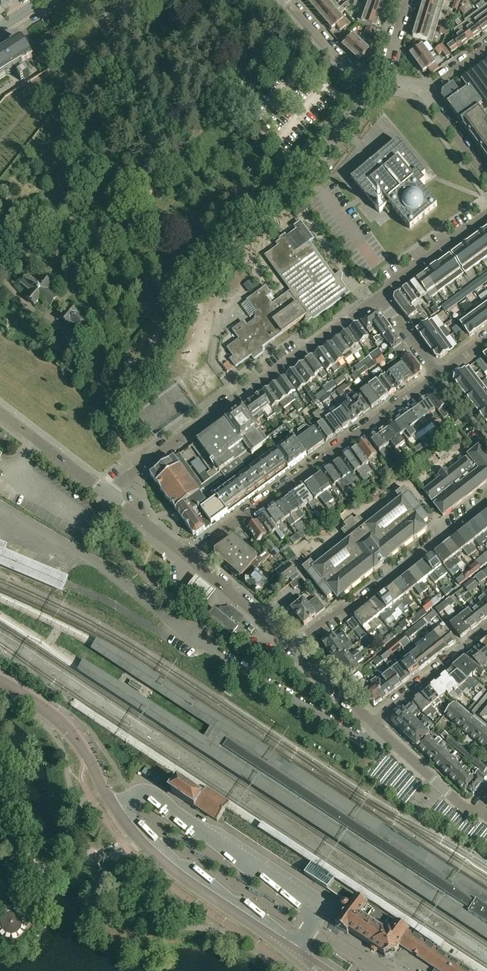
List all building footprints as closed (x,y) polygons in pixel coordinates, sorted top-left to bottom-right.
[(320,15),(335,3),(332,0),(319,0),(312,6),(320,15)] [(362,10),(380,17),(384,6),(367,0),(365,0),(362,10)] [(423,4),(442,10),(445,0),(425,0),(423,4)] [(347,2),(341,7),(344,11),(350,6),(347,2)] [(344,11),(341,7),(340,9),(335,3),(320,15),(328,24),(339,15),(344,11)] [(423,4),(420,15),(439,21),(442,10),(423,4)] [(459,9),(460,9),(464,15),(468,12),(464,6),(459,9)] [(358,21),(376,28),(380,17),(362,10),(358,21)] [(471,17),(474,22),(475,23),(482,32),(482,33),(486,29),(486,22),(483,16),(479,11),(471,17)] [(344,20),(339,15),(328,24),(333,30),(336,27),(340,31),(347,25),(343,21),(344,20)] [(420,15),(417,25),(435,31),(439,21),(420,15)] [(458,19),(456,20),(461,26),(464,31),(471,40),(471,39),(482,32),(475,23),(474,22),(471,17),(466,21),(466,22),(463,25),(458,19)] [(453,41),(446,46),(451,53),(458,47),(459,48),(462,46),(471,40),(464,31),(461,26),(456,20),(455,22),(459,28),(455,31),(458,36),(456,38),(453,40),(453,41)] [(432,42),(435,31),(417,25),(414,37),(432,42)] [(346,43),(343,46),(351,54),(361,43),(353,35),(352,36),(348,32),(342,39),(346,43)] [(33,57),(22,39),(11,46),(12,48),(0,56),(0,78),(33,57)] [(411,54),(417,63),(429,55),(422,45),(422,46),(419,42),(411,47),(414,51),(411,54)] [(367,61),(373,54),(369,51),(369,50),(361,43),(351,54),(360,61),(363,58),(367,61)] [(447,58),(451,55),(443,44),(435,50),(439,55),(442,52),(447,58)] [(297,68),(302,62),(294,55),(290,62),(297,68)] [(431,74),(439,69),(435,64),(436,64),(429,55),(417,63),(424,72),(428,70),(431,74)] [(461,80),(469,90),(461,96),(449,106),(486,158),(486,122),(485,120),(486,119),(486,61),(461,80)] [(448,106),(449,106),(461,96),(453,85),(443,93),(442,98),(448,106)] [(397,148),(359,180),(379,204),(375,207),(380,213),(389,205),(396,213),(409,229),(420,220),(422,220),(425,221),(425,218),(425,215),(428,213),(436,206),(416,182),(426,174),(421,169),(417,172),(397,148)] [(340,276),(338,274),(334,277),(310,243),(314,240),(301,222),(295,227),(297,230),(286,238),(285,237),(276,243),(278,246),(265,256),(291,291),(272,305),(267,298),(271,295),(266,287),(247,300),(256,312),(255,320),(247,326),(244,322),(233,330),(239,339),(227,348),(234,357),(231,360),(236,367),(252,356),(254,360),(263,353),(264,349),(263,348),(305,316),(309,321),(313,318),(313,320),(349,293),(340,280),(340,276)] [(477,237),(486,251),(486,234),(484,231),(477,237)] [(468,243),(481,261),(486,257),(486,251),(477,237),(468,243)] [(468,243),(460,249),(473,267),(481,261),(468,243)] [(371,269),(387,259),(380,248),(364,258),(371,269)] [(452,255),(465,273),(473,267),(460,249),(452,255)] [(464,274),(450,256),(442,262),(455,280),(464,274)] [(442,262),(433,268),(447,286),(455,280),(442,262)] [(433,268),(425,274),(439,292),(447,286),(433,268)] [(425,274),(417,280),(428,295),(430,298),(439,292),(425,274)] [(32,293),(28,299),(36,305),(40,300),(51,308),(58,298),(49,291),(53,286),(43,277),(38,284),(29,277),(22,285),(32,293)] [(481,278),(473,284),(474,286),(480,282),(483,280),(481,278)] [(248,286),(254,293),(261,287),(255,280),(248,286)] [(417,280),(409,286),(420,301),(428,295),(417,280)] [(475,291),(476,293),(479,298),(481,296),(478,292),(480,290),(484,288),(482,286),(483,286),(480,282),(474,286),(472,288),(475,291)] [(473,284),(463,291),(464,293),(472,288),(474,286),(473,284)] [(422,304),(419,301),(420,301),(409,286),(395,297),(394,300),(415,328),(423,322),(419,316),(414,310),(422,304)] [(466,297),(475,291),(472,288),(464,293),(464,294),(466,297)] [(463,291),(454,297),(456,299),(464,294),(464,293),(463,291)] [(458,304),(466,297),(464,294),(456,299),(455,300),(458,304)] [(454,297),(446,303),(448,305),(455,300),(456,299),(454,297)] [(450,309),(458,304),(455,300),(448,305),(447,306),(450,309)] [(474,308),(486,325),(486,324),(486,308),(482,302),(474,308)] [(62,319),(69,325),(71,323),(83,332),(89,323),(93,318),(97,321),(100,316),(92,310),(89,315),(86,320),(78,314),(71,308),(63,317),(62,319)] [(474,308),(466,314),(478,331),(486,325),(474,308)] [(361,321),(367,330),(370,333),(375,329),(372,326),(374,325),(374,324),(383,318),(379,312),(375,312),(361,321)] [(424,312),(419,316),(423,322),(428,319),(424,312)] [(466,314),(457,320),(470,337),(478,331),(466,314)] [(377,336),(374,339),(377,342),(380,339),(380,340),(392,331),(383,318),(374,324),(374,325),(381,334),(378,337),(377,336)] [(432,319),(416,331),(424,341),(439,329),(432,319)] [(350,330),(360,343),(368,337),(358,324),(350,330)] [(452,329),(455,333),(461,328),(458,324),(452,329)] [(458,336),(463,332),(464,332),(461,328),(455,333),(458,336)] [(424,341),(431,350),(446,339),(439,329),(424,341)] [(362,349),(348,331),(340,337),(353,355),(362,349)] [(393,350),(401,344),(402,344),(392,331),(380,340),(381,341),(385,339),(393,350)] [(340,337),(332,343),(343,359),(345,361),(353,355),(340,337)] [(440,359),(454,349),(446,339),(431,350),(436,358),(440,359)] [(338,363),(343,359),(332,343),(324,349),(339,370),(342,368),(338,363)] [(405,350),(401,344),(393,350),(396,353),(395,354),(397,356),(405,350)] [(315,355),(327,371),(331,368),(335,373),(339,370),(324,349),(315,355)] [(373,354),(376,358),(382,354),(380,351),(379,349),(373,354)] [(386,360),(384,357),(382,354),(376,358),(375,359),(378,363),(380,362),(381,363),(386,360)] [(404,365),(413,378),(420,374),(420,370),(410,355),(401,361),(404,365)] [(369,356),(367,358),(360,363),(363,368),(366,365),(372,361),(369,356)] [(323,379),(327,376),(323,370),(313,357),(305,363),(314,377),(319,373),(323,378),(323,379)] [(476,362),(482,370),(486,366),(486,364),(482,357),(476,362)] [(373,361),(372,361),(366,365),(369,370),(376,364),(374,360),(373,361)] [(396,361),(395,362),(394,361),(391,363),(405,384),(413,378),(404,365),(400,367),(396,361)] [(232,362),(227,365),(234,375),(239,371),(232,362)] [(305,363),(296,369),(310,389),(313,387),(310,382),(316,379),(314,377),(305,363)] [(354,374),(358,371),(363,368),(360,363),(351,370),(354,374)] [(391,373),(388,376),(397,389),(405,384),(391,363),(387,365),(388,367),(387,367),(391,373)] [(361,376),(369,370),(366,365),(363,368),(358,371),(361,376)] [(454,381),(458,387),(475,374),(469,366),(454,377),(454,381)] [(298,391),(299,391),(304,387),(308,394),(312,392),(310,389),(296,369),(287,376),(298,391)] [(350,377),(349,378),(352,383),(361,376),(358,371),(354,374),(350,377)] [(382,371),(374,377),(388,397),(396,391),(382,371)] [(342,383),(346,380),(340,372),(336,375),(342,383)] [(458,387),(464,395),(481,383),(475,374),(458,387)] [(296,391),(285,377),(277,383),(292,402),(295,400),(295,399),(299,396),(296,391)] [(368,379),(365,381),(380,403),(388,397),(374,377),(377,381),(372,385),(368,379)] [(334,383),(330,386),(326,380),(320,384),(327,394),(327,393),(328,394),(337,387),(334,383)] [(361,393),(372,408),(380,403),(365,381),(360,385),(365,390),(361,393)] [(277,383),(270,388),(280,403),(284,408),(292,402),(277,383)] [(469,401),(470,403),(486,391),(486,390),(481,383),(464,395),(469,401)] [(276,406),(280,403),(270,388),(262,394),(278,415),(281,413),(276,406)] [(477,411),(486,403),(486,391),(470,403),(477,411)] [(370,410),(360,395),(357,397),(353,392),(347,396),(361,416),(364,414),(370,410)] [(330,398),(328,394),(327,393),(327,394),(322,398),(322,397),(321,398),(323,401),(322,402),(323,403),(330,398)] [(444,419),(448,416),(443,409),(447,406),(438,393),(434,393),(428,397),(444,419)] [(262,394),(253,400),(262,412),(267,409),(272,417),(276,414),(277,416),(278,415),(262,394)] [(344,402),(339,406),(351,423),(357,419),(361,416),(347,396),(342,399),(344,402)] [(419,404),(418,404),(427,417),(432,424),(437,421),(432,414),(435,411),(426,398),(419,404)] [(253,400),(244,407),(253,419),(252,419),(258,427),(262,424),(259,420),(264,416),(261,413),(262,412),(253,400)] [(293,404),(297,410),(298,411),(302,408),(297,401),(293,404)] [(483,419),(486,416),(486,403),(477,411),(483,419)] [(418,404),(410,410),(419,423),(424,430),(432,424),(427,417),(418,404)] [(337,412),(333,416),(342,430),(351,423),(339,406),(335,409),(337,412)] [(279,476),(290,468),(268,439),(266,440),(257,427),(258,427),(252,419),(251,420),(243,408),(220,425),(243,455),(249,451),(252,455),(254,454),(269,442),(274,448),(270,451),(272,455),(266,459),(279,476)] [(289,416),(292,420),(297,417),(296,416),(300,414),(298,411),(297,410),(289,416)] [(316,428),(326,441),(334,436),(321,416),(323,415),(322,413),(320,410),(313,415),(320,425),(316,428)] [(334,436),(342,430),(333,416),(329,419),(324,412),(322,413),(320,410),(322,413),(323,415),(321,416),(334,436)] [(410,410),(402,416),(411,428),(416,435),(424,430),(419,423),(410,410)] [(402,416),(394,422),(403,434),(408,441),(416,435),(411,428),(402,416)] [(394,422),(387,427),(396,440),(401,447),(405,444),(400,437),(403,434),(394,422)] [(316,449),(324,443),(314,429),(310,424),(306,427),(305,426),(301,428),(316,449)] [(444,424),(436,429),(438,432),(440,435),(449,429),(444,424)] [(192,445),(192,446),(210,471),(215,476),(221,472),(225,477),(226,479),(244,465),(243,464),(239,458),(243,455),(220,425),(192,445)] [(294,438),(294,439),(285,426),(278,431),(276,432),(298,462),(307,456),(294,438)] [(387,427),(378,433),(387,446),(391,443),(396,450),(400,447),(401,447),(396,440),(387,427)] [(298,441),(308,455),(316,449),(301,428),(298,430),(299,432),(298,433),(302,439),(298,441)] [(271,436),(266,429),(262,432),(267,438),(271,436)] [(290,468),(298,462),(276,432),(268,439),(290,468)] [(378,433),(370,439),(379,452),(384,459),(385,458),(389,455),(384,448),(387,446),(378,433)] [(436,433),(430,438),(431,439),(434,443),(440,438),(436,433)] [(2,453),(8,441),(9,440),(9,439),(8,438),(7,436),(4,434),(3,434),(2,435),(0,436),(0,451),(2,453)] [(377,455),(367,441),(359,448),(369,462),(370,462),(373,468),(374,468),(377,473),(379,472),(373,463),(374,462),(371,459),(377,455)] [(422,443),(415,449),(417,452),(417,453),(421,450),(424,448),(425,447),(422,443)] [(476,449),(468,456),(423,491),(443,516),(486,482),(486,457),(479,447),(477,448),(476,449)] [(359,448),(351,453),(365,474),(367,473),(368,474),(372,471),(371,469),(370,470),(366,465),(369,462),(359,448)] [(243,464),(247,461),(252,456),(254,454),(252,455),(249,451),(243,455),(239,458),(243,464)] [(353,474),(357,471),(366,483),(370,480),(367,475),(368,474),(367,473),(365,474),(351,453),(343,459),(353,474)] [(401,464),(408,458),(406,454),(398,460),(398,461),(401,464)] [(177,511),(177,512),(183,520),(194,535),(197,536),(205,530),(212,525),(201,511),(200,508),(211,500),(205,492),(201,486),(205,483),(209,480),(213,477),(215,476),(210,471),(207,473),(205,471),(200,475),(205,483),(202,485),(180,455),(174,459),(174,458),(151,475),(157,484),(176,511),(177,511)] [(269,484),(274,480),(279,476),(266,459),(263,455),(259,458),(262,462),(256,466),(269,484)] [(356,481),(351,474),(341,460),(332,467),(349,491),(354,487),(352,484),(356,481)] [(393,470),(401,464),(398,461),(391,466),(393,470)] [(259,491),(269,484),(256,466),(256,467),(253,463),(249,466),(252,470),(246,474),(259,491)] [(378,473),(383,480),(392,473),(387,466),(378,473)] [(333,487),(337,484),(347,497),(351,493),(349,491),(332,467),(323,473),(333,487)] [(248,499),(259,491),(246,474),(243,470),(239,473),(242,477),(236,481),(248,499)] [(217,483),(225,477),(221,472),(215,476),(213,477),(217,483)] [(331,488),(322,475),(314,480),(330,503),(334,500),(328,493),(333,490),(331,488)] [(238,506),(248,499),(236,481),(236,482),(233,478),(229,481),(232,484),(226,489),(238,506)] [(315,500),(319,497),(326,505),(330,503),(314,480),(305,486),(315,500)] [(205,492),(209,489),(205,483),(201,486),(205,492)] [(228,513),(238,506),(226,489),(225,489),(223,485),(219,488),(221,492),(215,496),(228,513)] [(318,507),(313,501),(304,488),(295,494),(304,507),(308,504),(313,511),(318,507)] [(428,519),(428,518),(404,489),(397,495),(400,500),(367,526),(359,517),(354,521),(352,518),(345,524),(347,527),(342,531),(349,540),(315,567),(311,562),(303,568),(318,587),(315,589),(318,592),(321,590),(327,599),(333,594),(338,600),(351,589),(350,589),(374,570),(374,571),(390,558),(414,539),(427,529),(423,523),(428,519)] [(295,494),(286,501),(300,520),(305,517),(300,510),(304,507),(295,494)] [(212,525),(216,523),(228,513),(215,496),(215,497),(217,500),(201,511),(212,525)] [(286,501),(277,507),(286,520),(291,527),(300,520),(286,501)] [(277,507),(268,514),(285,537),(282,533),(287,530),(282,523),(286,520),(277,507)] [(270,535),(276,532),(281,540),(285,537),(268,514),(259,520),(270,535)] [(327,520),(323,514),(319,516),(324,523),(327,520)] [(474,523),(486,539),(486,538),(486,524),(481,517),(474,523)] [(268,537),(257,521),(247,528),(257,542),(263,538),(264,540),(268,537)] [(300,540),(309,534),(306,529),(306,528),(301,522),(297,525),(301,532),(297,535),(300,540)] [(474,523),(466,529),(475,540),(475,541),(480,548),(484,545),(483,544),(486,541),(485,540),(486,539),(474,523)] [(471,543),(475,541),(475,540),(466,529),(458,535),(471,552),(468,554),(470,556),(477,550),(471,543)] [(294,544),(300,540),(297,535),(290,539),(294,544)] [(458,535),(450,541),(459,553),(463,550),(469,557),(470,556),(468,554),(471,552),(458,535)] [(235,538),(215,551),(215,556),(240,578),(257,558),(235,538)] [(274,543),(271,539),(264,544),(268,548),(273,544),(274,543)] [(282,554),(288,549),(292,546),(289,541),(285,544),(279,549),(280,550),(282,554)] [(450,541),(443,547),(456,564),(457,566),(461,563),(458,559),(462,556),(459,553),(450,541)] [(273,544),(268,548),(271,553),(277,549),(273,544)] [(435,553),(444,565),(449,572),(457,566),(456,564),(443,547),(435,553)] [(261,555),(255,561),(259,564),(260,565),(270,555),(265,550),(261,555)] [(441,567),(432,555),(425,562),(439,580),(447,574),(441,567)] [(475,563),(480,569),(486,563),(486,562),(482,556),(475,562),(476,562),(475,563)] [(288,561),(275,571),(278,574),(284,583),(292,577),(295,580),(300,577),(297,573),(297,574),(290,565),(288,561)] [(425,562),(417,568),(426,579),(429,576),(435,583),(439,580),(425,562)] [(470,569),(474,574),(480,569),(475,563),(469,567),(470,569)] [(417,568),(409,574),(421,589),(424,593),(428,589),(422,582),(426,579),(417,568)] [(255,569),(246,580),(246,583),(257,592),(260,592),(269,581),(260,574),(255,569)] [(470,569),(463,575),(467,579),(474,574),(470,569)] [(460,585),(466,580),(467,579),(463,575),(460,571),(453,576),(460,585)] [(480,583),(486,578),(482,572),(475,577),(480,583)] [(409,574),(401,580),(410,591),(415,588),(419,593),(421,592),(419,590),(421,589),(409,574)] [(215,589),(195,575),(187,586),(206,601),(215,589)] [(300,577),(291,585),(295,589),(300,585),(304,590),(308,586),(300,577)] [(479,587),(476,582),(473,579),(464,586),(469,594),(479,587)] [(401,580),(394,586),(405,600),(407,603),(406,604),(408,606),(409,605),(410,607),(414,604),(406,595),(410,591),(401,580)] [(394,586),(386,592),(399,608),(402,605),(405,608),(408,606),(406,604),(407,603),(405,600),(394,586)] [(441,589),(446,596),(449,593),(444,587),(441,589)] [(386,592),(378,598),(390,613),(392,615),(396,612),(395,611),(399,608),(386,592)] [(316,616),(325,609),(316,598),(307,605),(301,597),(296,601),(289,606),(292,610),(304,626),(316,617),(316,616)] [(440,601),(437,597),(431,602),(434,606),(440,601)] [(378,598),(370,604),(383,620),(382,620),(384,622),(388,618),(388,619),(392,615),(390,613),(378,598)] [(455,604),(450,598),(447,601),(452,607),(455,604)] [(431,602),(428,599),(425,602),(426,604),(422,607),(424,609),(426,612),(430,609),(434,606),(431,602)] [(440,615),(451,606),(446,601),(435,609),(440,615)] [(370,604),(363,610),(377,629),(381,626),(379,622),(382,620),(383,620),(370,604)] [(468,611),(479,624),(486,618),(486,616),(479,606),(476,608),(474,606),(468,611)] [(217,610),(211,617),(231,634),(237,626),(236,626),(242,619),(239,617),(241,615),(232,607),(223,608),(220,612),(217,610)] [(419,620),(424,616),(427,613),(426,612),(424,609),(421,611),(416,615),(419,620)] [(355,616),(364,628),(367,632),(371,629),(373,632),(377,629),(363,610),(355,616)] [(434,610),(423,619),(427,624),(436,617),(442,624),(443,623),(438,615),(434,610)] [(468,611),(464,614),(461,610),(456,613),(470,631),(479,624),(468,611)] [(454,622),(450,625),(461,639),(470,631),(456,613),(451,617),(454,622)] [(414,624),(419,620),(416,615),(410,620),(414,624)] [(353,619),(348,622),(355,631),(359,627),(353,619)] [(399,625),(403,630),(410,624),(406,619),(399,625)] [(423,619),(415,627),(418,631),(427,624),(423,619)] [(366,635),(359,627),(355,631),(361,639),(362,639),(366,635)] [(415,627),(406,634),(409,639),(418,631),(415,627)] [(456,642),(445,629),(442,632),(439,629),(434,633),(447,650),(456,642)] [(333,634),(321,643),(328,652),(346,637),(347,636),(343,631),(337,636),(338,636),(336,638),(333,634)] [(393,633),(385,639),(388,643),(396,636),(393,633)] [(434,633),(426,641),(438,657),(447,650),(434,633)] [(411,643),(404,635),(397,641),(401,646),(402,647),(403,649),(411,643)] [(328,652),(335,661),(346,651),(343,647),(350,642),(346,637),(328,652)] [(385,639),(379,644),(382,648),(388,643),(385,639)] [(456,873),(384,825),(165,681),(126,656),(98,640),(92,649),(212,728),(205,738),(85,660),(78,671),(361,857),(426,900),(486,940),(486,893),(456,873)] [(402,647),(401,646),(397,641),(389,649),(393,654),(402,647)] [(427,643),(418,650),(429,664),(438,657),(426,641),(427,643)] [(475,650),(481,657),(483,655),(486,660),(486,650),(481,645),(475,650)] [(389,649),(380,656),(384,661),(392,654),(393,654),(389,649)] [(335,661),(342,669),(360,654),(357,650),(350,656),(346,651),(335,661)] [(418,650),(409,657),(420,671),(429,664),(418,650)] [(481,667),(486,662),(486,660),(483,655),(481,657),(475,650),(468,656),(481,667)] [(349,678),(360,669),(357,664),(363,659),(360,654),(342,669),(349,678)] [(380,656),(373,661),(377,666),(384,661),(380,656)] [(409,657),(400,664),(411,678),(420,671),(409,657)] [(485,674),(465,658),(458,663),(472,675),(473,675),(473,676),(476,673),(481,677),(485,674)] [(400,664),(395,668),(391,663),(387,666),(391,671),(402,685),(411,678),(400,664)] [(458,663),(452,669),(473,688),(475,690),(479,686),(470,678),(473,675),(472,675),(458,663)] [(452,669),(445,674),(451,680),(452,679),(457,686),(460,688),(462,689),(461,690),(462,692),(463,693),(468,689),(470,691),(473,688),(452,669)] [(365,674),(361,670),(351,679),(356,684),(364,678),(362,676),(365,674)] [(386,677),(383,680),(393,692),(402,685),(391,671),(385,676),(386,677)] [(445,674),(437,682),(446,693),(447,693),(448,695),(454,690),(459,697),(463,693),(462,692),(461,690),(462,689),(460,688),(457,686),(452,679),(451,680),(445,674)] [(371,682),(374,685),(373,685),(384,699),(393,692),(383,680),(380,677),(376,679),(376,678),(371,682)] [(450,708),(441,698),(446,693),(437,682),(429,688),(439,700),(448,710),(450,708)] [(373,685),(362,694),(375,705),(384,699),(373,685)] [(440,705),(446,713),(448,710),(439,700),(429,688),(421,695),(431,706),(434,709),(440,705)] [(423,713),(428,717),(431,714),(434,715),(437,713),(434,709),(431,706),(421,695),(413,701),(423,713)] [(475,702),(474,703),(480,707),(486,700),(482,696),(477,703),(475,702)] [(393,723),(398,728),(417,708),(412,702),(407,706),(410,709),(406,713),(403,710),(392,721),(393,723)] [(446,713),(444,715),(452,721),(463,708),(458,704),(457,706),(454,703),(450,708),(448,710),(446,713)] [(474,703),(469,710),(474,715),(480,707),(474,703)] [(486,713),(486,705),(486,704),(477,715),(482,719),(486,713)] [(418,716),(421,714),(421,713),(417,708),(398,728),(405,734),(416,722),(413,719),(417,715),(418,716)] [(452,721),(460,728),(469,716),(468,715),(469,713),(463,708),(452,721)] [(460,728),(468,734),(479,721),(474,717),(472,718),(469,716),(460,728)] [(423,721),(419,725),(416,722),(405,734),(411,741),(430,721),(425,717),(422,720),(423,721)] [(431,729),(434,725),(430,721),(411,741),(418,747),(428,737),(427,736),(429,734),(426,731),(430,728),(431,729)] [(468,734),(476,741),(486,729),(484,727),(485,726),(479,721),(468,734)] [(484,747),(486,743),(486,730),(486,729),(476,741),(484,747)] [(445,732),(441,737),(445,740),(449,735),(445,732)] [(418,747),(426,754),(440,739),(438,737),(434,742),(428,737),(418,747)] [(438,745),(442,741),(440,739),(426,754),(434,762),(444,751),(438,745)] [(434,762),(441,768),(451,758),(451,757),(444,751),(434,762)] [(453,755),(451,757),(451,758),(441,768),(449,776),(459,765),(457,763),(458,761),(457,760),(457,759),(453,755)] [(471,762),(476,766),(480,761),(475,758),(471,762)] [(138,762),(127,766),(131,780),(143,776),(138,762)] [(449,776),(456,782),(468,770),(465,766),(463,768),(459,765),(449,776)] [(472,776),(468,773),(470,771),(468,770),(456,782),(465,791),(467,789),(478,778),(475,775),(478,771),(476,769),(473,772),(474,774),(472,776)] [(467,789),(474,794),(486,777),(478,771),(475,775),(478,778),(467,789)] [(171,791),(171,792),(179,797),(186,802),(194,807),(195,808),(195,807),(202,811),(209,816),(217,822),(222,814),(223,812),(229,803),(221,798),(214,793),(207,788),(204,793),(202,796),(201,795),(194,790),(186,786),(178,780),(171,791)] [(486,791),(486,790),(484,787),(476,796),(480,799),(486,791)] [(317,886),(334,898),(336,899),(338,897),(351,905),(350,905),(346,903),(344,903),(342,906),(342,909),(346,911),(337,926),(342,930),(348,934),(349,931),(371,945),(372,946),(372,948),(372,951),(375,952),(378,951),(378,950),(385,955),(385,957),(388,957),(393,956),(395,955),(395,953),(397,950),(400,946),(439,970),(485,970),(443,943),(393,911),(389,918),(367,903),(368,900),(371,896),(421,822),(419,821),(415,818),(410,815),(362,889),(358,894),(357,896),(356,896),(356,897),(332,882),(323,876),(320,881),(318,884),(317,886)] [(304,875),(318,884),(320,881),(323,876),(328,880),(332,882),(356,897),(356,896),(357,896),(358,894),(334,878),(328,873),(315,865),(311,863),(305,873),(304,875)] [(1,907),(2,910),(1,910),(4,920),(3,921),(2,925),(3,930),(6,933),(11,934),(15,933),(18,929),(20,925),(18,921),(15,917),(12,907),(8,908),(7,904),(1,906),(1,907)] [(409,960),(406,965),(401,962),(395,970),(425,970),(409,960)]
